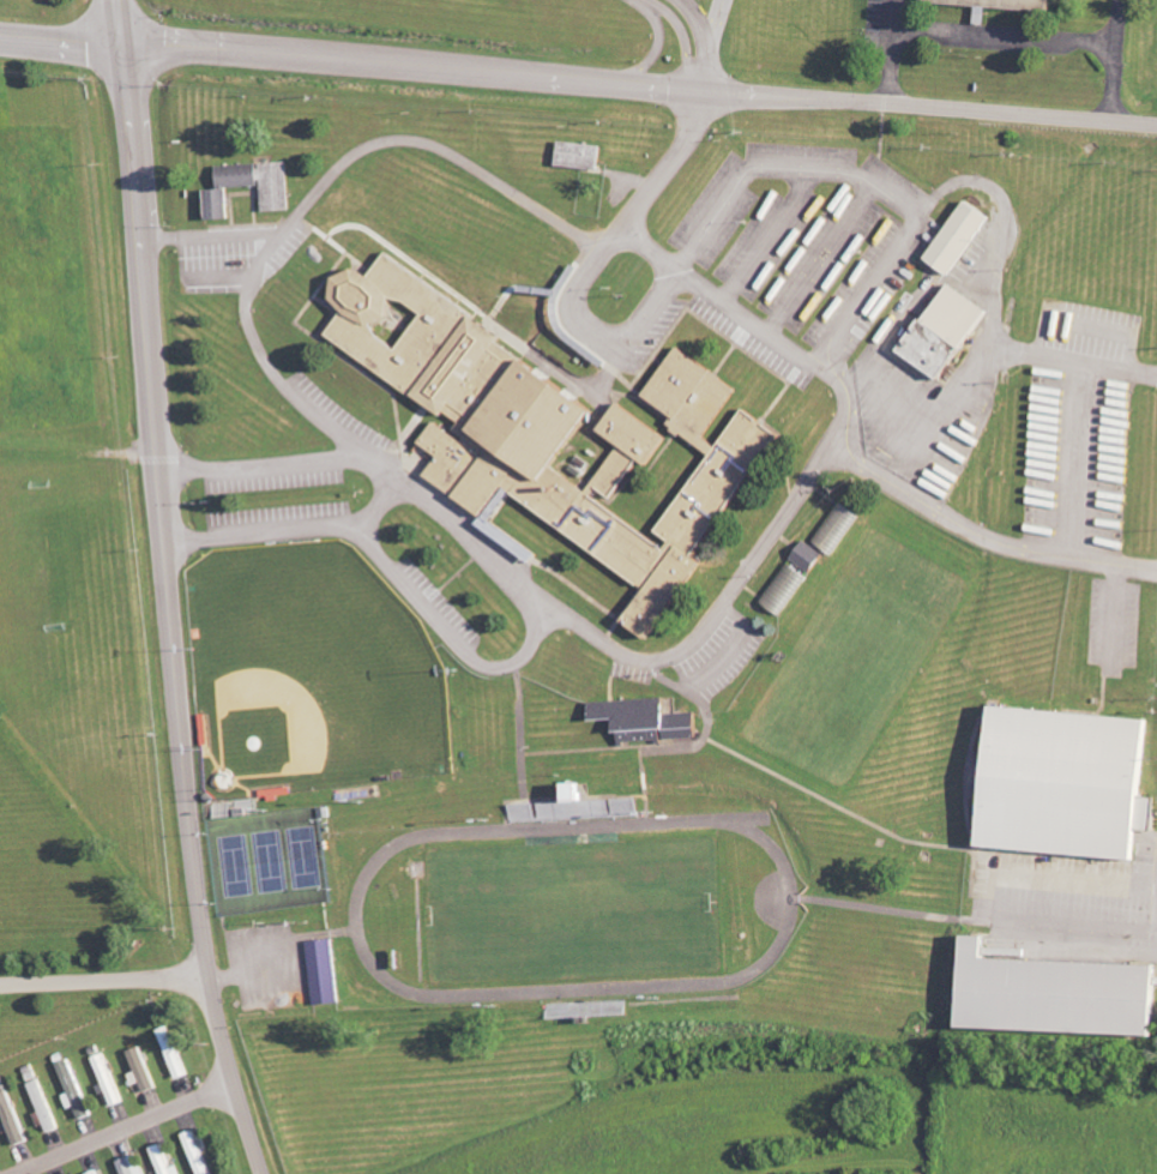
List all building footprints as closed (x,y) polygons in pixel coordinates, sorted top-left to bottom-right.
[(1055,0),(927,0),(926,4),(981,7),(979,25),(991,26),(992,9),(1054,13),(1055,0)] [(604,144),(561,142),(560,167),(603,169),(604,144)] [(220,166),(222,189),(208,190),(210,220),(232,218),(230,187),(264,185),(266,212),(293,210),(290,161),(261,163),(220,166)] [(931,259),(956,276),(995,216),(969,199),(931,259)] [(586,397),(388,256),(376,272),(347,273),(332,336),(432,427),(433,479),(487,517),(508,487),(651,590),(628,622),(648,636),(789,438),(748,409),(722,446),(707,436),(741,389),(682,347),(644,400),(698,439),(664,579),(647,557),(624,558),(623,520),(597,501),(675,440),(611,395),(613,458),(589,492),(567,476),(586,397)] [(994,310),(952,282),(906,352),(947,380),(994,310)] [(818,543),(840,555),(862,513),(840,501),(818,543)] [(817,573),(828,554),(806,542),(795,562),(817,573)] [(764,601),(783,616),(811,578),(799,569),(798,571),(791,565),(764,601)] [(593,703),(594,721),(621,719),(623,745),(666,742),(666,740),(701,738),(699,712),(667,714),(666,698),(593,703)] [(997,708),(988,849),(1142,859),(1144,830),(1156,830),(1156,826),(1156,798),(1148,797),(1153,718),(997,708)] [(610,819),(610,800),(587,801),(587,783),(567,784),(567,802),(539,804),(540,821),(610,819)] [(638,798),(613,799),(613,817),(638,817),(638,798)] [(512,804),(512,823),(537,822),(537,804),(512,804)] [(1156,1036),(1156,965),(992,959),(993,937),(972,936),(968,1029),(1156,1036)] [(308,942),(315,1006),(341,1004),(334,939),(308,942)] [(163,1030),(178,1080),(189,1077),(174,1026),(163,1030)] [(137,1073),(132,1074),(136,1086),(145,1084),(147,1093),(157,1090),(146,1047),(132,1051),(137,1073)] [(103,1086),(112,1109),(126,1103),(107,1053),(96,1057),(106,1085),(103,1086)] [(95,1116),(72,1060),(60,1065),(72,1094),(66,1097),(72,1110),(78,1108),(83,1121),(95,1116)] [(52,1133),(62,1129),(41,1080),(31,1084),(43,1112),(37,1115),(43,1127),(48,1125),(52,1133)] [(197,1131),(186,1135),(201,1173),(214,1173),(197,1131)] [(163,1173),(184,1173),(180,1165),(173,1168),(164,1144),(153,1148),(163,1173)] [(140,1154),(121,1162),(126,1173),(148,1173),(140,1154)]
